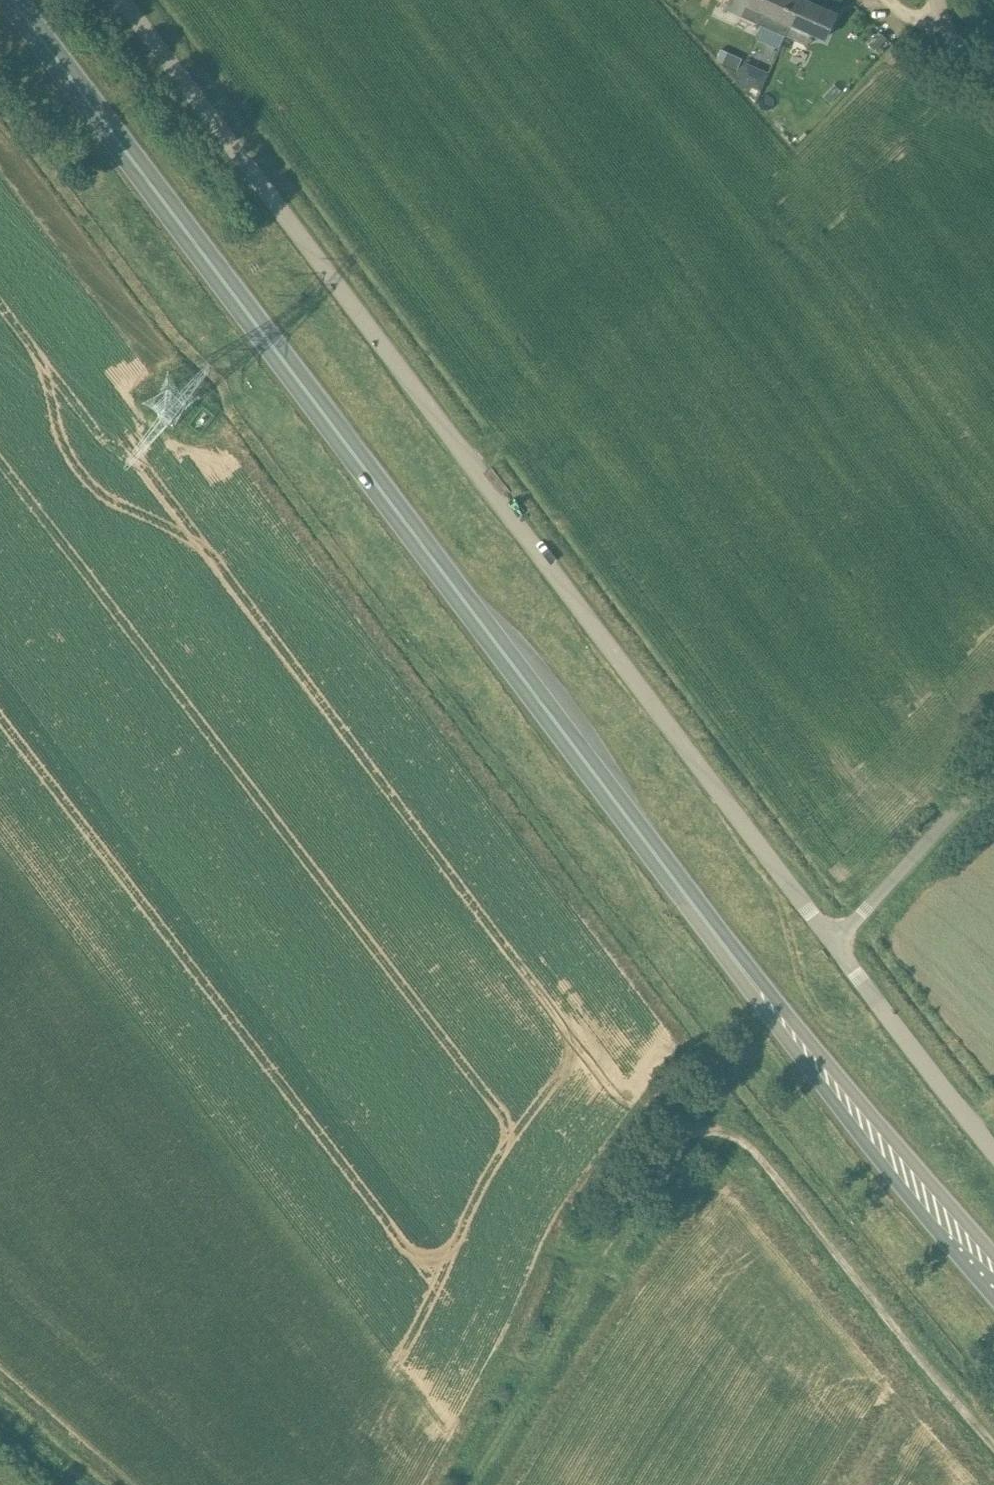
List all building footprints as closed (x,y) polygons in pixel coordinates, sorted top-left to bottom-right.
[(725,7),(741,14),(762,23),(772,0),(728,0),(725,7)] [(762,23),(785,34),(791,22),(800,0),(772,0),(762,23)] [(791,22),(824,37),(836,11),(811,0),(800,0),(791,22)] [(721,49),(715,60),(736,70),(742,58),(721,49)] [(763,88),(770,70),(748,62),(741,80),(763,88)]
